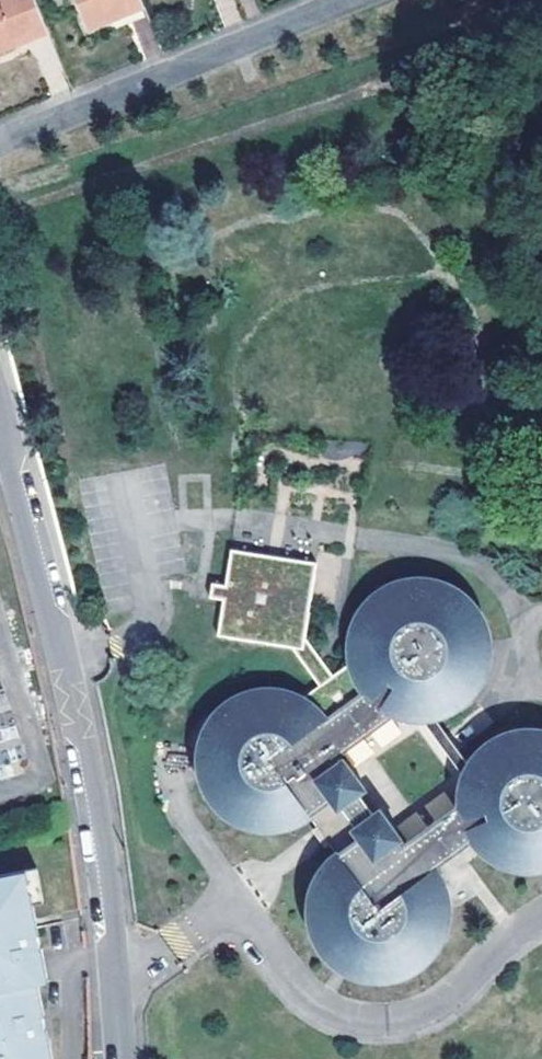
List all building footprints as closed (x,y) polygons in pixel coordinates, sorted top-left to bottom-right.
[(31,0),(0,0),(0,46),(42,28),(31,0)] [(140,3),(139,0),(74,0),(84,24),(140,3)] [(449,909),(448,900),(447,891),(445,883),(441,875),(436,867),(433,864),(465,841),(465,842),(471,849),(477,855),(484,860),(491,865),(499,869),(507,872),(516,873),(525,874),(534,874),(541,872),(541,731),(535,730),(526,729),(518,729),(509,731),(501,734),(493,737),(485,741),(478,747),(472,753),(467,759),(464,764),(467,768),(459,774),(457,779),(455,783),(454,792),(453,801),(453,803),(397,844),(394,841),(398,838),(376,808),(372,811),(357,791),(362,788),(341,759),(336,762),(333,757),(389,716),(416,697),(428,714),(432,719),(438,717),(446,714),(454,709),(461,704),(467,698),(473,691),(478,684),(482,676),(484,667),(486,659),(487,649),(486,641),(485,632),(483,627),(482,624),(478,616),(474,608),(469,601),(462,595),(455,589),(447,585),(440,581),(431,579),(422,577),(413,577),(404,578),(396,579),(387,582),(379,586),(372,591),(365,596),(359,603),(354,610),(350,618),(346,626),(344,635),(343,644),(343,646),(343,653),(344,661),(346,670),(349,678),(353,686),(357,692),(345,701),(319,663),(332,587),(246,573),(240,608),(227,605),(225,620),(237,622),(231,657),(307,671),(334,710),(322,718),(317,713),(311,706),(305,701),(297,697),(289,693),(280,691),(272,689),(263,689),(254,689),(246,691),(237,694),(229,698),(222,703),(215,709),(210,715),(204,722),(200,729),(197,738),(195,746),(193,755),(193,764),(195,772),(196,781),(199,789),(204,797),(209,804),(214,810),(221,816),(228,821),(236,825),(244,828),(253,830),(261,831),(270,831),(279,830),(287,827),(295,824),(303,820),(307,817),(314,826),(309,830),(321,846),(326,843),(332,852),(328,856),(322,863),(317,870),(313,877),(310,885),(307,894),(306,903),(306,911),(307,921),(309,929),(312,937),(316,945),(321,952),(327,959),(334,965),(341,969),(349,973),(357,976),(366,978),(374,979),(383,979),(392,978),(400,975),(409,972),(416,968),(423,963),(430,956),(436,950),(440,943),(444,934),(447,926),(448,917),(449,909)] [(412,721),(420,721),(428,714),(416,697),(389,716),(394,718),(403,720),(412,721)] [(428,714),(420,721),(459,774),(467,768),(464,764),(432,719),(428,714)] [(34,872),(23,874),(30,907),(41,904),(34,872)] [(0,879),(0,1058),(50,1058),(35,986),(46,984),(30,907),(23,874),(0,879)]
